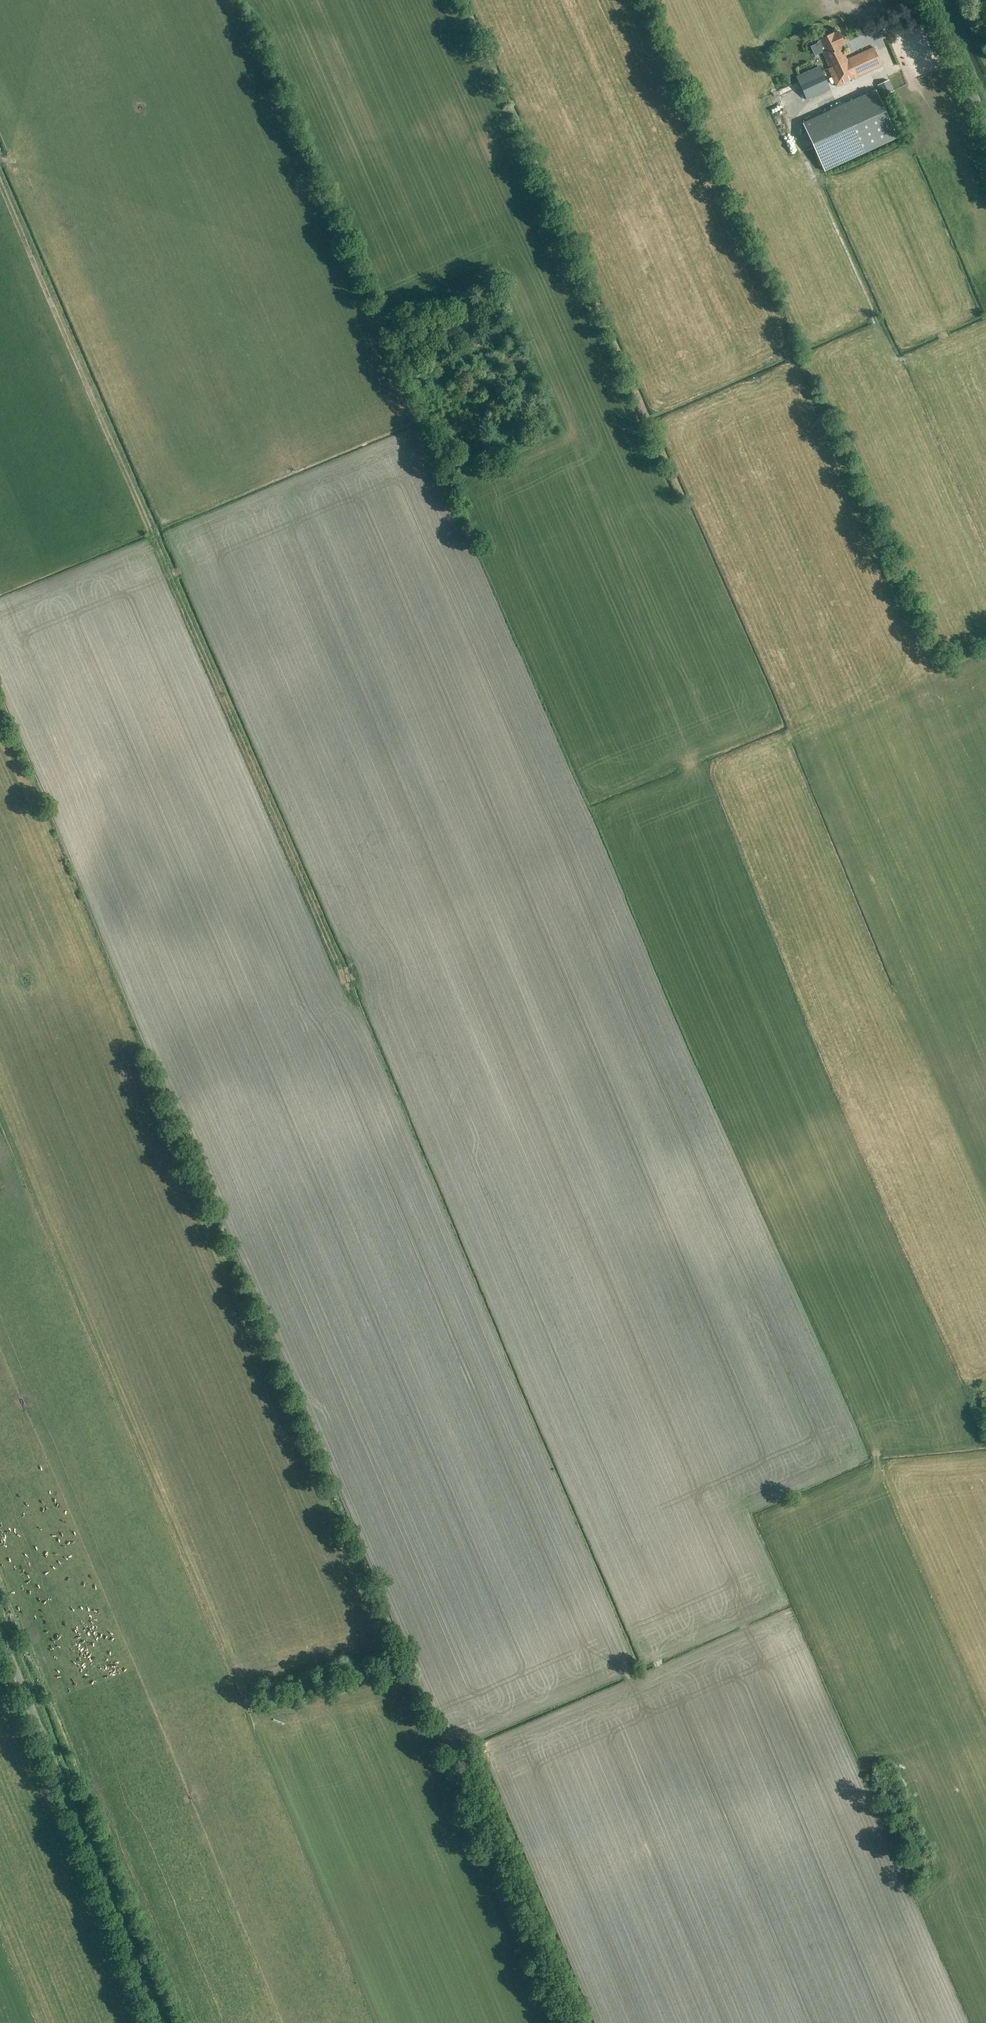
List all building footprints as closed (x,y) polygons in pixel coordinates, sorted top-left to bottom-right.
[(834,33),(820,40),(820,42),(818,43),(818,44),(819,48),(821,48),(822,48),(823,51),(822,52),(830,68),(828,69),(837,86),(882,65),(874,47),(847,60),(841,47),(845,45),(839,32),(834,34),(834,33)] [(799,81),(807,100),(830,90),(821,71),(799,81)] [(889,80),(878,85),(883,96),(894,91),(889,80)] [(802,123),(824,171),(897,138),(875,90),(802,123)]
